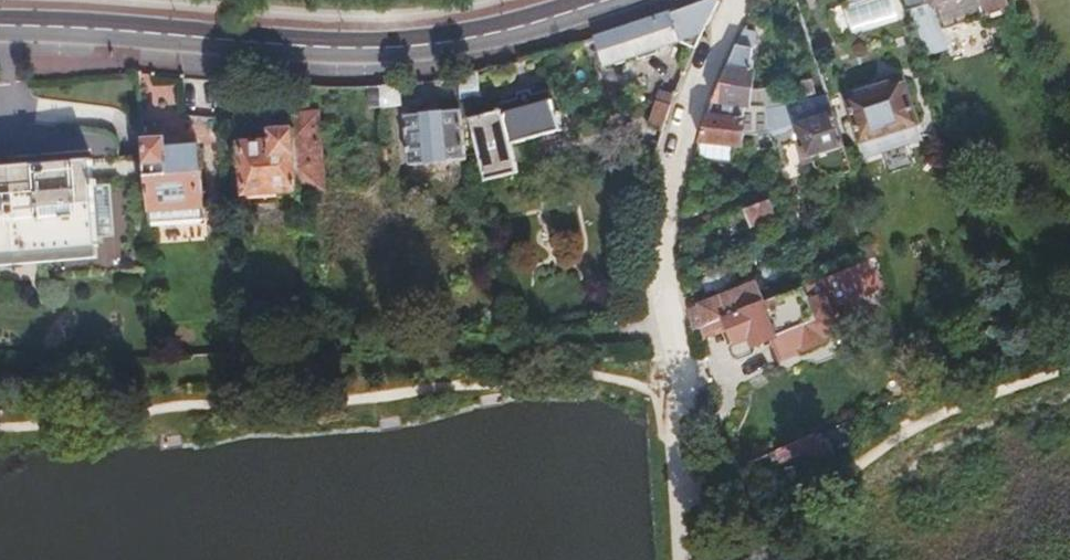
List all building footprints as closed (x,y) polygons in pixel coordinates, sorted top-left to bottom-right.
[(697,42),(698,39),(718,0),(692,0),(627,22),(595,32),(603,57),(677,33),(697,42)] [(1008,2),(1008,0),(905,0),(923,57),(947,48),(942,29),(985,16),(988,22),(1013,15),(1008,2)] [(747,45),(736,40),(725,65),(715,88),(711,98),(755,115),(747,45)] [(480,67),(461,70),(464,96),(483,94),(480,67)] [(867,152),(882,147),(903,139),(920,134),(900,76),(898,77),(895,67),(877,73),(880,83),(847,94),(867,152)] [(400,80),(383,82),(385,102),(402,100),(400,80)] [(309,83),(294,82),(296,112),(310,111),(309,83)] [(383,82),(368,83),(370,102),(385,102),(383,82)] [(505,105),(474,114),(490,175),(522,166),(515,137),(544,130),(546,138),(562,133),(560,125),(563,125),(554,92),(552,92),(550,82),(531,86),(530,82),(516,86),(517,91),(502,95),(505,105)] [(773,108),(778,122),(785,141),(807,134),(813,152),(818,150),(822,161),(839,169),(851,165),(846,148),(827,88),(773,108)] [(755,115),(711,98),(709,102),(700,136),(738,145),(748,148),(749,143),(762,145),(766,156),(787,149),(785,141),(773,108),(755,115)] [(671,105),(654,99),(642,142),(657,147),(668,112),(671,105)] [(462,105),(407,111),(413,161),(468,156),(462,105)] [(310,111),(296,112),(297,125),(300,166),(301,185),(326,184),(321,121),(311,120),(310,111)] [(300,166),(297,125),(274,127),(274,136),(242,138),(246,189),(301,185),(300,166)] [(167,134),(144,135),(147,183),(149,199),(150,218),(205,214),(204,194),(200,141),(167,143),(167,134)] [(738,145),(700,136),(695,154),(733,164),(738,145)] [(903,139),(882,147),(889,165),(910,158),(903,139)] [(37,220),(40,251),(97,248),(90,159),(33,163),(34,180),(0,182),(0,222),(37,220)] [(0,166),(0,182),(34,180),(33,163),(0,166)] [(747,185),(728,191),(730,196),(761,185),(758,177),(745,181),(747,185)] [(696,201),(698,207),(712,202),(710,196),(696,201)] [(743,207),(720,216),(726,231),(773,214),(767,199),(743,207)] [(97,259),(97,248),(40,251),(37,220),(0,222),(0,266),(97,259)] [(787,250),(780,233),(746,245),(752,263),(787,250)] [(852,265),(805,282),(814,304),(861,286),(852,265)] [(698,303),(689,306),(694,325),(698,324),(724,313),(766,298),(758,276),(697,298),(698,303)] [(766,298),(724,313),(735,339),(751,332),(754,339),(776,329),(785,349),(826,332),(814,304),(805,282),(766,298)] [(774,454),(789,484),(831,463),(816,433),(774,454)]
